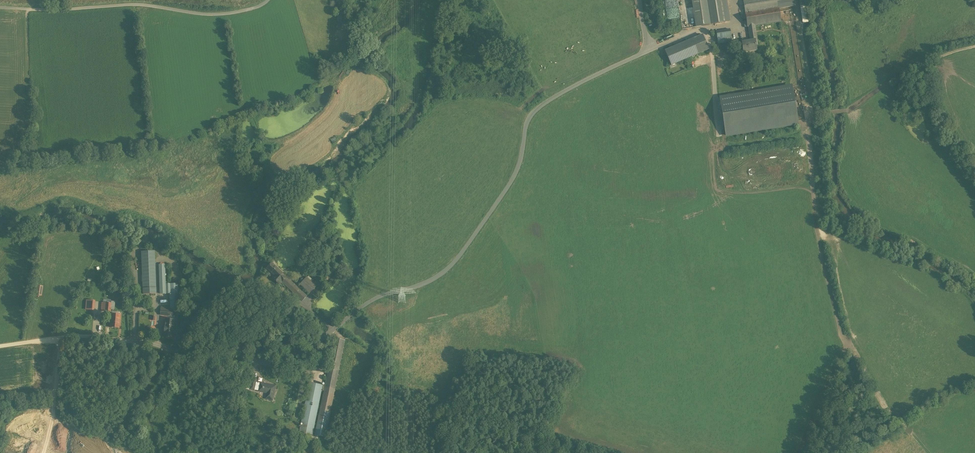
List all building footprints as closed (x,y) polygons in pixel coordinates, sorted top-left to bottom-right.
[(696,27),(725,22),(722,0),(691,0),(696,27)] [(745,14),(779,9),(794,6),(793,0),(743,0),(745,14)] [(801,15),(807,14),(804,0),(799,0),(801,15)] [(779,9),(745,14),(747,27),(754,26),(781,22),(779,9)] [(730,29),(716,31),(718,43),(732,41),(730,29)] [(703,35),(665,51),(671,65),(708,49),(703,35)] [(751,40),(742,42),(743,52),(757,50),(756,46),(758,46),(757,39),(756,40),(751,40)] [(792,87),(720,98),(726,135),(798,124),(792,87)] [(800,181),(800,173),(788,174),(788,181),(800,181)] [(155,294),(154,252),(141,252),(143,294),(155,294)] [(297,287),(286,277),(272,263),(267,268),(275,275),(272,278),(280,284),(282,282),(302,301),(307,296),(297,287)] [(316,286),(306,277),(300,284),(310,293),(316,286)] [(179,311),(178,284),(165,285),(165,293),(170,293),(171,308),(173,309),(173,311),(174,311),(179,311)] [(110,304),(106,303),(105,307),(101,306),(101,311),(110,312),(110,307),(111,304),(110,304)] [(171,308),(161,307),(161,315),(173,316),(174,311),(173,311),(173,309),(171,308)] [(119,315),(111,315),(110,327),(118,328),(119,315)] [(175,320),(166,320),(166,327),(165,327),(165,328),(166,328),(165,331),(165,332),(165,337),(166,338),(169,338),(170,337),(173,337),(175,320)] [(325,386),(315,435),(325,437),(345,341),(335,338),(325,386)] [(270,385),(261,383),(260,384),(256,383),(255,390),(259,391),(259,392),(268,394),(267,399),(273,400),(276,386),(270,385)] [(310,383),(300,432),(315,435),(325,386),(310,383)] [(316,443),(309,439),(306,445),(313,448),(316,443)]
